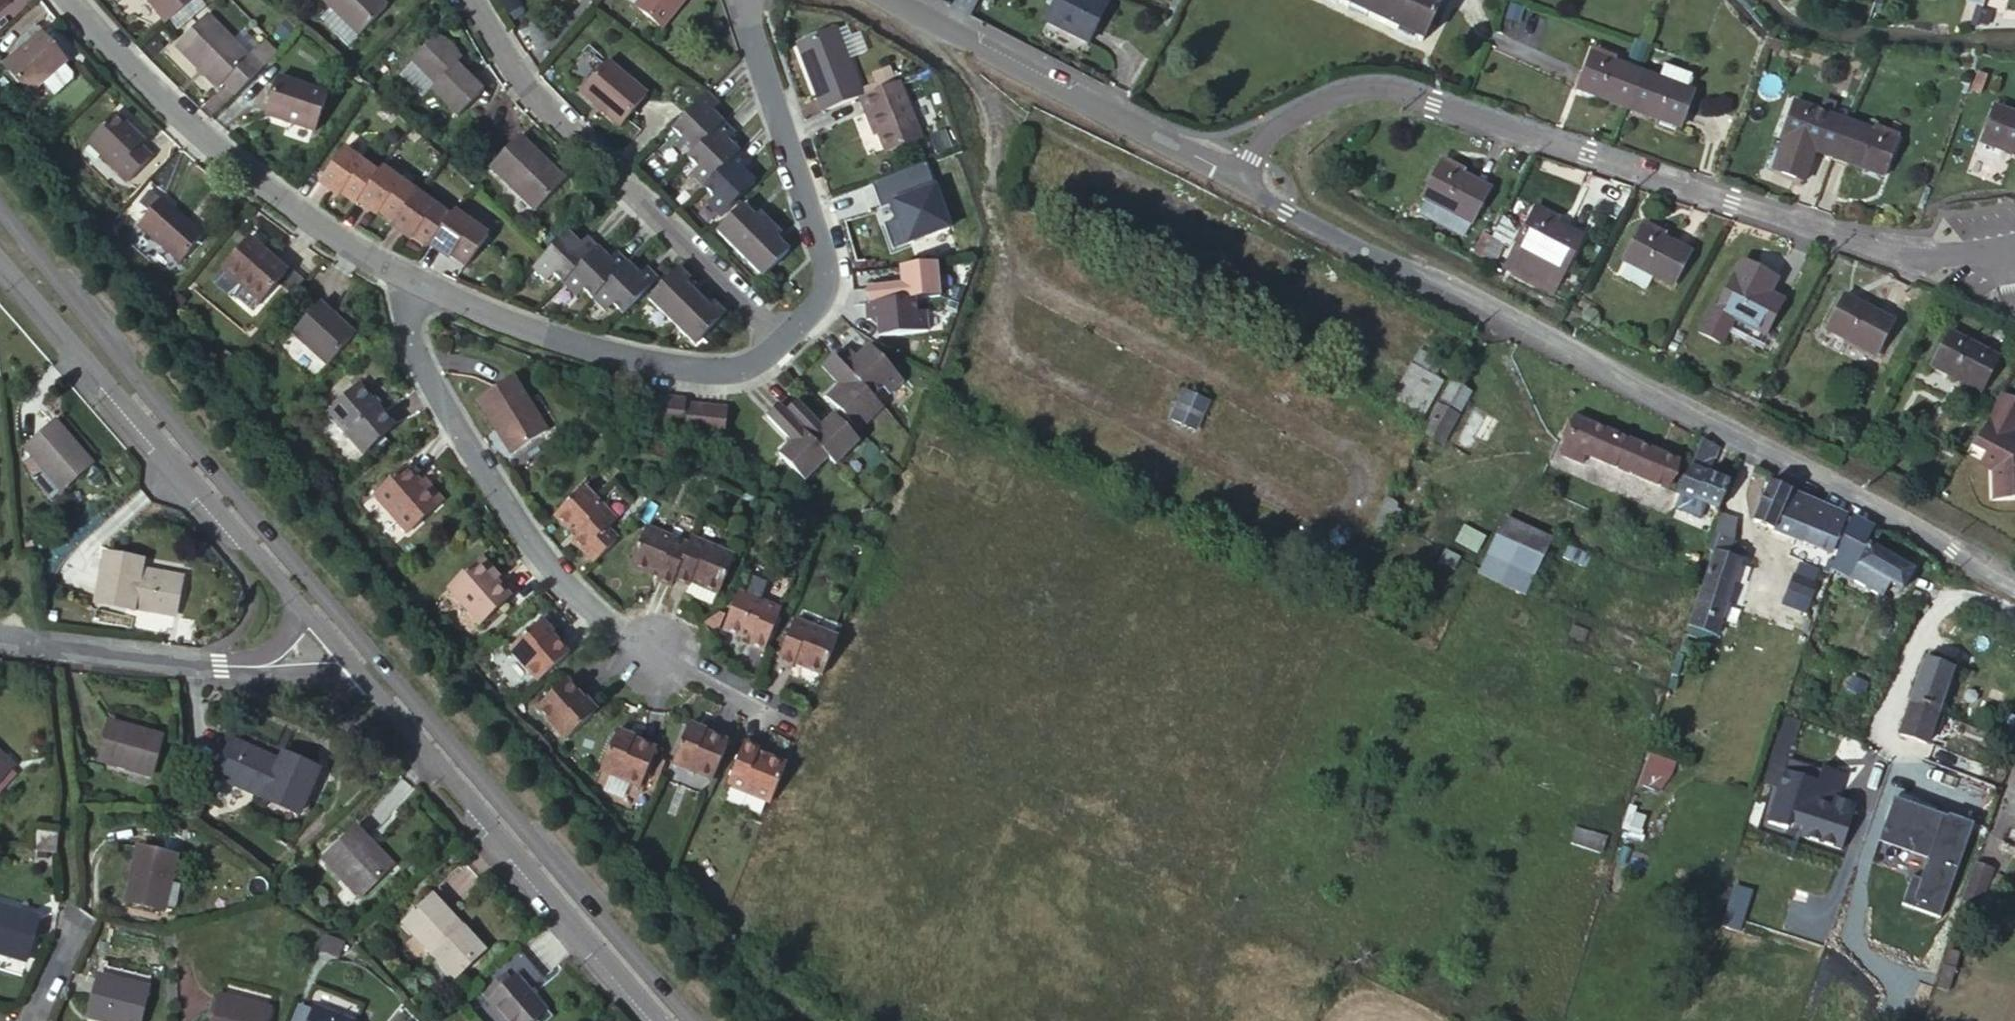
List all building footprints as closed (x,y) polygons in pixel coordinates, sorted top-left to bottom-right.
[(11,5),(6,0),(0,0),(0,14),(11,5)] [(168,16),(188,0),(154,0),(168,16)] [(388,7),(381,0),(324,0),(335,11),(360,36),(388,7)] [(684,0),(641,0),(635,8),(662,29),(684,0)] [(1099,0),(1055,0),(1044,21),(1088,43),(1107,4),(1099,0)] [(1439,0),(1337,0),(1422,40),(1441,1),(1439,0)] [(1521,12),(1510,8),(1506,20),(1517,24),(1521,12)] [(360,36),(335,11),(324,22),(350,47),(360,36)] [(174,46),(217,92),(223,86),(234,97),(279,56),(265,41),(249,56),(210,13),(174,46)] [(798,44),(824,112),(862,98),(864,97),(838,29),(798,44)] [(69,63),(43,33),(5,67),(27,93),(41,81),(44,84),(69,63)] [(458,117),(484,91),(451,57),(455,52),(437,34),(412,60),(436,85),(431,90),(458,117)] [(1576,89),(1625,107),(1627,109),(1640,73),(1639,72),(1589,54),(1576,89)] [(620,128),(647,96),(608,62),(581,93),(620,128)] [(1640,73),(1627,109),(1680,127),(1693,92),(1685,90),(1690,75),(1663,65),(1658,80),(1640,73)] [(314,127),(327,91),(279,75),(266,111),(314,127)] [(923,140),(900,83),(864,97),(862,98),(868,115),(874,113),(881,134),(889,153),(923,140)] [(704,91),(701,92),(667,126),(679,137),(672,145),(697,170),(691,176),(713,198),(707,205),(718,216),(752,181),(742,170),(748,164),(727,141),(732,135),(707,110),(714,102),(704,91)] [(1830,158),(1843,122),(1792,103),(1779,139),(1830,158)] [(1992,106),(1978,144),(2014,158),(2014,115),(1992,106)] [(137,136),(141,132),(121,112),(93,139),(134,180),(157,157),(137,136)] [(874,113),(868,115),(876,135),(881,134),(874,113)] [(1895,141),(1843,122),(1830,158),(1882,177),(1895,141)] [(162,152),(141,132),(137,136),(157,157),(162,152)] [(535,211),(566,180),(521,135),(490,168),(535,211)] [(332,189),(354,205),(356,202),(376,172),(342,147),(317,183),(331,192),(332,189)] [(1488,189),(1440,164),(1422,198),(1426,200),(1419,215),(1434,222),(1442,207),(1471,222),(1488,189)] [(393,223),(416,190),(381,166),(376,172),(356,202),(369,211),(372,208),(393,223)] [(451,214),(416,190),(393,223),(390,226),(404,235),(407,232),(428,247),(429,245),(451,214)] [(183,263),(208,235),(167,200),(142,229),(183,263)] [(762,277),(788,251),(776,238),(780,234),(759,212),(754,217),(742,204),(715,230),(762,277)] [(490,233),(455,209),(451,214),(429,245),(444,255),(445,253),(467,267),(490,233)] [(1582,239),(1532,211),(1506,263),(1518,269),(1515,274),(1553,294),(1582,239)] [(1689,254),(1641,228),(1624,259),(1672,285),(1689,254)] [(578,243),(567,232),(546,253),(531,267),(543,279),(549,272),(570,294),(578,286),(600,308),(607,302),(620,314),(654,280),(643,267),(636,274),(614,252),(607,258),(585,236),(578,243)] [(1492,238),(1478,264),(1490,269),(1503,244),(1492,238)] [(261,301),(286,272),(249,240),(224,269),(261,301)] [(1740,261),(1734,274),(1715,309),(1711,307),(1698,331),(1720,343),(1733,318),(1765,335),(1783,301),(1788,292),(1774,284),(1777,277),(1763,270),(1762,272),(1759,277),(1753,274),(1755,269),(1740,261)] [(942,295),(938,263),(899,268),(902,283),(865,288),(867,303),(864,303),(866,319),(876,318),(878,335),(926,329),(924,311),(917,312),(915,299),(942,295)] [(694,344),(723,313),(713,302),(708,307),(683,283),(687,278),(676,268),(645,299),(694,344)] [(255,307),(261,301),(224,269),(216,278),(216,284),(229,294),(236,295),(249,308),(255,307)] [(1755,269),(1753,274),(1759,277),(1762,272),(1755,269)] [(1892,322),(1843,297),(1827,329),(1875,355),(1892,322)] [(328,365),(356,335),(320,302),(293,333),(328,365)] [(1997,357),(1948,332),(1930,367),(1978,393),(1997,357)] [(887,389),(898,380),(865,345),(854,355),(849,350),(838,360),(833,355),(821,366),(843,389),(832,400),(864,436),(888,413),(871,395),(882,384),(887,389)] [(1432,377),(1441,363),(1419,351),(1392,399),(1422,415),(1440,382),(1432,377)] [(1449,377),(1454,369),(1445,365),(1441,373),(1449,377)] [(513,452),(547,428),(511,375),(475,399),(496,428),(499,426),(502,432),(500,434),(513,452)] [(1469,390),(1451,380),(1427,424),(1423,433),(1441,442),(1469,390)] [(362,385),(327,412),(363,459),(398,432),(362,385)] [(1993,480),(1993,504),(2014,504),(2014,443),(2012,441),(2014,437),(2014,435),(2014,399),(2003,393),(1985,428),(1970,449),(1987,460),(2000,470),(1993,480)] [(1196,429),(1207,404),(1183,394),(1171,418),(1196,429)] [(723,435),(727,406),(685,400),(686,398),(657,395),(654,421),(682,426),(681,428),(723,435)] [(836,466),(861,442),(835,414),(822,427),(798,401),(785,412),(778,404),(766,417),(789,442),(776,454),(801,479),(827,455),(836,466)] [(1477,438),(1488,444),(1501,422),(1477,408),(1455,445),(1468,453),(1477,438)] [(1677,462),(1576,420),(1564,447),(1585,455),(1605,463),(1665,489),(1677,462)] [(45,472),(63,491),(91,466),(53,423),(26,448),(45,472)] [(1718,449),(1701,440),(1690,467),(1708,475),(1718,449)] [(1585,455),(1564,447),(1560,456),(1581,465),(1585,455)] [(1987,460),(1979,471),(1993,480),(2000,470),(1987,460)] [(1690,467),(1679,494),(1717,509),(1728,483),(1708,475),(1690,467)] [(407,535),(438,506),(420,486),(404,468),(373,496),(407,535)] [(51,501),(63,491),(45,472),(34,482),(51,501)] [(420,486),(438,506),(442,502),(425,482),(420,486)] [(1792,492),(1769,483),(1752,522),(1774,531),(1792,492)] [(582,490),(556,515),(570,529),(574,526),(580,534),(577,537),(574,540),(596,562),(616,542),(606,531),(614,523),(582,490)] [(1810,517),(1816,503),(1792,492),(1774,531),(1791,538),(1801,513),(1810,517)] [(1396,508),(1399,502),(1386,496),(1378,513),(1399,523),(1404,512),(1396,508)] [(1830,554),(1847,516),(1816,503),(1810,517),(1801,513),(1791,538),(1830,554)] [(1720,515),(1707,552),(1713,553),(1689,627),(1715,635),(1743,549),(1732,545),(1737,521),(1720,515)] [(1519,539),(1543,554),(1550,538),(1504,517),(1500,527),(1519,539)] [(1873,530),(1852,518),(1842,535),(1843,536),(1863,547),(1873,530)] [(574,526),(570,529),(577,537),(580,534),(574,526)] [(1533,576),(1543,554),(1519,539),(1500,527),(1487,555),(1533,576)] [(658,578),(673,584),(675,579),(688,548),(646,530),(632,563),(650,571),(652,566),(661,571),(659,575),(658,578)] [(1828,567),(1850,579),(1880,595),(1888,582),(1901,589),(1911,572),(1868,548),(1867,549),(1863,547),(1843,536),(1842,535),(1828,567)] [(733,559),(691,541),(688,548),(675,579),(688,583),(691,576),(701,580),(700,584),(719,591),(720,591),(733,559)] [(1583,566),(1588,555),(1568,546),(1562,557),(1583,566)] [(1453,567),(1458,557),(1446,551),(1441,560),(1453,567)] [(174,615),(180,579),(140,571),(141,562),(105,555),(96,603),(133,610),(134,607),(174,615)] [(1524,594),(1533,576),(1487,555),(1478,572),(1524,594)] [(479,623),(510,595),(479,561),(447,589),(479,623)] [(650,571),(659,575),(661,571),(652,566),(650,571)] [(1793,575),(1783,604),(1809,613),(1819,585),(1793,575)] [(714,604),(719,591),(700,584),(701,580),(691,576),(688,583),(684,593),(714,604)] [(750,644),(764,650),(781,608),(738,590),(722,630),(742,638),(743,634),(753,637),(751,642),(750,644)] [(802,668),(823,676),(838,639),(792,621),(777,661),(792,667),(793,664),(795,659),(804,663),(802,668)] [(545,640),(550,636),(539,624),(535,628),(545,640)] [(513,648),(540,680),(567,656),(550,636),(545,640),(535,628),(513,648)] [(743,634),(742,638),(751,642),(753,637),(743,634)] [(1928,652),(1928,655),(1926,659),(1945,666),(1947,659),(1928,652)] [(795,659),(793,664),(802,668),(804,663),(795,659)] [(1945,666),(1926,659),(1902,729),(1927,738),(1955,662),(1947,659),(1945,666)] [(579,704),(582,701),(565,682),(538,706),(566,738),(590,717),(579,704)] [(593,714),(582,701),(579,704),(590,717),(593,714)] [(151,775),(161,739),(108,723),(98,761),(151,775)] [(701,737),(703,731),(688,725),(686,730),(701,737)] [(674,759),(714,775),(727,742),(703,731),(701,737),(686,730),(674,759)] [(628,744),(629,740),(614,734),(612,738),(628,744)] [(655,750),(629,740),(628,744),(612,738),(601,768),(643,784),(655,750)] [(298,815),(317,771),(283,755),(279,763),(230,741),(216,775),(262,797),(262,799),(298,815)] [(784,764),(765,757),(763,762),(755,757),(757,753),(758,751),(744,745),(727,785),(767,802),(784,764)] [(1824,763),(1790,751),(1767,818),(1786,825),(1788,819),(1803,824),(1801,830),(1799,833),(1843,848),(1860,799),(1839,792),(1847,767),(1826,759),(1824,763)] [(763,762),(765,757),(757,753),(755,757),(763,762)] [(7,771),(10,767),(0,757),(0,779),(7,771)] [(7,771),(0,779),(0,788),(12,775),(7,771)] [(1788,819),(1786,825),(1801,830),(1803,824),(1788,819)] [(391,866),(379,853),(375,857),(366,849),(370,845),(356,829),(324,861),(359,897),(391,866)] [(56,853),(56,835),(34,834),(33,852),(56,853)] [(375,857),(379,853),(370,845),(366,849),(375,857)] [(163,907),(169,883),(175,858),(138,849),(125,902),(162,912),(163,907)] [(1929,883),(1935,868),(1935,866),(1924,863),(1917,879),(1929,883)] [(1977,864),(1966,893),(1983,900),(1994,871),(1977,864)] [(1951,874),(1935,868),(1929,883),(1945,889),(1951,874)] [(180,886),(169,883),(163,907),(174,910),(180,886)] [(454,980),(483,952),(432,897),(403,924),(454,980)] [(0,907),(0,954),(26,961),(38,918),(0,907)] [(519,949),(475,988),(502,1020),(537,1020),(547,1012),(527,989),(541,976),(519,949)] [(146,991),(98,979),(88,1018),(100,1020),(139,1020),(146,991)] [(268,1010),(219,998),(213,1020),(265,1020),(268,1010)] [(312,1007),(306,1020),(348,1020),(312,1007)]
